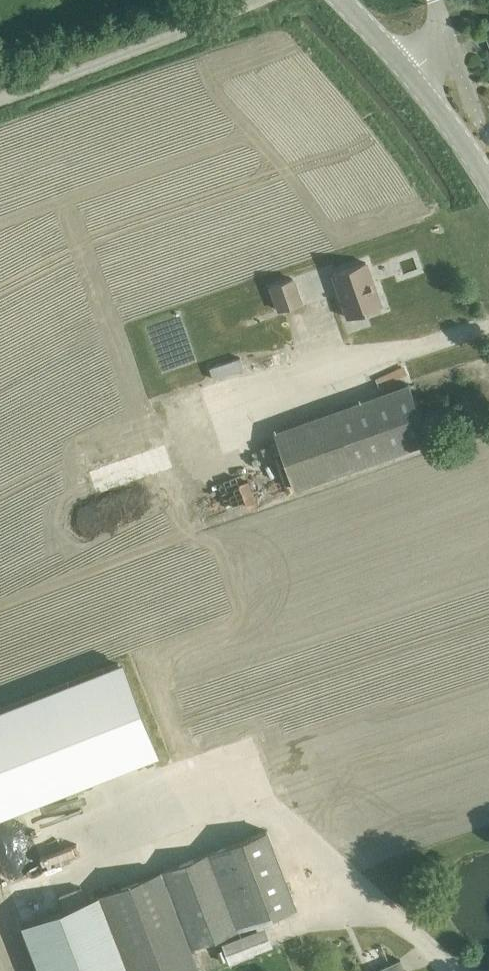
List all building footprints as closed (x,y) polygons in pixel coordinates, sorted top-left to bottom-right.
[(349,318),(381,306),(365,262),(333,273),(349,318)] [(280,310),(301,303),(292,278),(271,286),(280,310)] [(277,431),(297,487),(429,440),(409,384),(277,431)] [(0,709),(0,816),(154,756),(118,663),(0,709)] [(41,970),(199,970),(190,948),(296,907),(266,830),(100,894),(100,893),(22,923),(41,970)] [(242,937),(222,944),(229,962),(271,947),(264,928),(242,937)] [(399,958),(370,970),(405,970),(399,958)]
